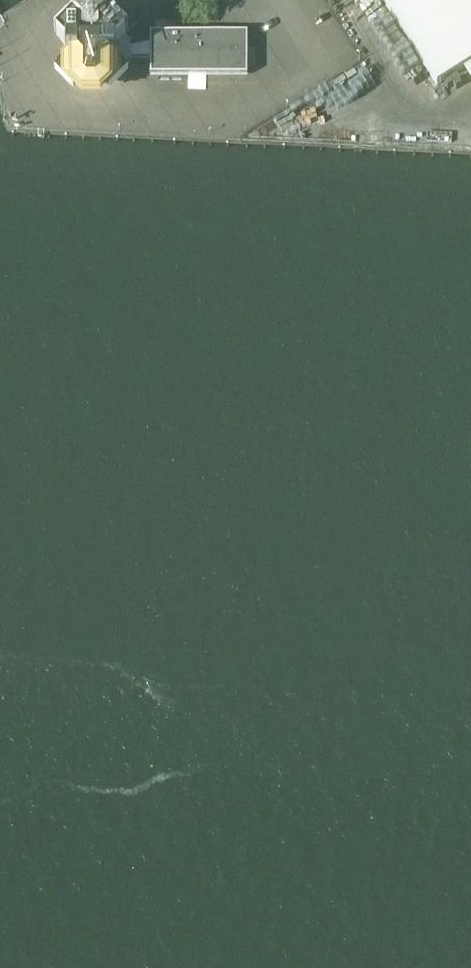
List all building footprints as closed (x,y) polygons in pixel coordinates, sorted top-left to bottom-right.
[(470,63),(470,0),(381,0),(436,86),(470,63)] [(127,32),(137,23),(124,10),(114,20),(127,32)] [(85,30),(84,29),(75,20),(72,18),(54,36),(57,39),(56,40),(66,49),(66,60),(56,69),(57,70),(54,73),(72,91),(75,88),(83,97),(98,97),(106,88),(109,91),(127,73),(124,70),(125,69),(124,69),(115,60),(116,49),(124,41),(125,40),(124,39),(127,36),(109,18),(106,21),(106,20),(96,30),(85,30)] [(246,33),(149,33),(149,44),(130,49),(130,46),(124,41),(116,49),(115,60),(124,69),(130,62),(130,59),(149,59),(149,76),(246,76),(246,33)]
